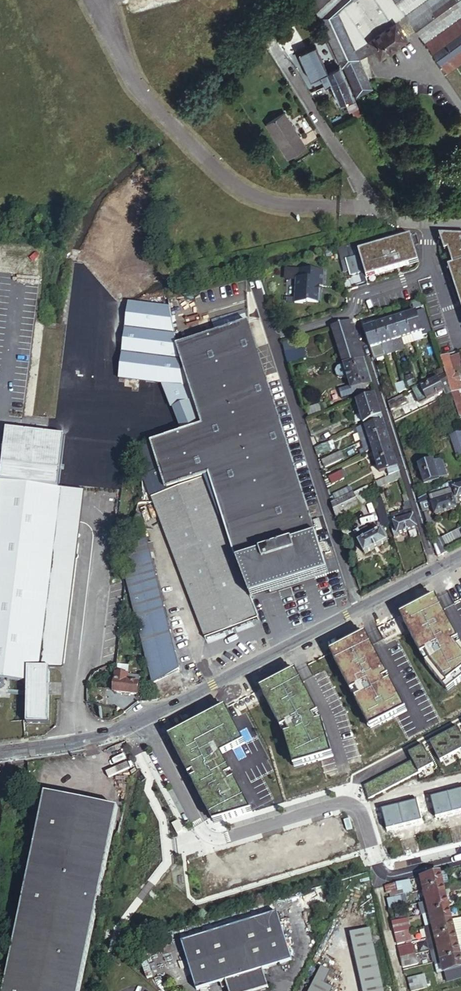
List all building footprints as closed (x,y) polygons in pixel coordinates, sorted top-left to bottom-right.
[(315,2),(332,36),(359,97),(372,89),(368,81),(358,58),(373,47),(380,57),(389,51),(390,52),(391,52),(392,53),(393,53),(399,48),(399,46),(399,45),(398,44),(407,38),(395,22),(406,14),(447,71),(460,62),(460,0),(317,0),(315,2)] [(331,54),(329,49),(317,54),(319,60),(331,54)] [(331,54),(319,60),(326,75),(338,70),(331,54)] [(338,70),(326,75),(331,86),(344,80),(339,69),(338,70)] [(344,80),(331,86),(335,95),(348,89),(344,80)] [(348,89),(335,95),(341,110),(350,106),(352,110),(357,108),(348,89)] [(302,136),(286,113),(268,124),(290,160),(308,148),(301,137),(302,136)] [(445,236),(441,236),(447,252),(450,251),(445,236)] [(445,236),(450,251),(455,266),(457,274),(453,275),(460,301),(460,237),(445,236)] [(366,272),(367,276),(376,273),(378,276),(411,266),(410,263),(420,260),(412,237),(360,253),(366,272)] [(352,276),(366,272),(360,253),(357,245),(340,250),(344,262),(348,261),(352,276)] [(299,278),(296,302),(307,304),(309,302),(320,303),(322,286),(325,287),(327,272),(302,270),(301,278),(299,278)] [(128,307),(126,305),(125,316),(125,318),(123,328),(123,329),(127,329),(124,352),(124,366),(121,378),(124,379),(169,384),(185,433),(196,429),(201,427),(182,370),(177,347),(171,312),(128,307)] [(425,311),(408,316),(414,336),(424,333),(425,335),(432,333),(425,311)] [(414,336),(408,316),(397,319),(403,339),(414,336)] [(375,321),(376,326),(386,323),(385,318),(375,321)] [(397,319),(386,323),(396,355),(407,351),(406,349),(403,339),(397,319)] [(333,329),(341,354),(361,348),(353,323),(333,329)] [(386,323),(376,326),(387,358),(396,355),(386,323)] [(210,479),(253,600),(286,589),(330,575),(256,345),(249,324),(177,347),(182,370),(201,427),(153,443),(154,444),(169,493),(210,479)] [(368,326),(365,327),(375,361),(387,358),(376,326),(369,328),(368,326)] [(414,336),(416,346),(426,343),(425,335),(424,333),(414,336)] [(406,349),(416,346),(414,336),(403,339),(406,349)] [(341,354),(344,365),(364,358),(361,348),(341,354)] [(298,350),(285,354),(288,364),(301,360),(298,350)] [(449,355),(441,357),(447,375),(455,373),(449,355)] [(364,358),(344,365),(337,367),(335,371),(337,376),(341,379),(348,376),(352,391),(372,385),(364,358)] [(447,375),(453,395),(460,393),(460,385),(460,383),(460,382),(459,376),(456,377),(455,373),(447,375)] [(412,387),(417,384),(414,375),(407,377),(409,385),(412,385),(412,387)] [(453,395),(447,375),(413,391),(420,406),(445,394),(447,398),(453,395)] [(397,384),(400,393),(407,390),(405,382),(397,384)] [(403,396),(388,403),(391,411),(406,403),(403,396)] [(383,417),(376,397),(359,402),(365,423),(383,417)] [(383,417),(358,429),(363,442),(370,438),(388,433),(383,417)] [(391,444),(388,433),(370,438),(363,442),(365,449),(360,452),(363,456),(372,452),(374,451),(373,449),(391,444)] [(447,439),(455,464),(460,462),(460,435),(447,439)] [(330,443),(316,450),(318,458),(332,452),(330,443)] [(206,640),(260,620),(258,613),(253,600),(210,479),(169,493),(154,444),(141,449),(143,471),(155,504),(165,531),(193,607),(206,640)] [(396,458),(392,447),(374,452),(378,464),(396,458)] [(338,454),(322,462),(326,469),(342,461),(338,454)] [(396,458),(378,464),(380,473),(387,471),(389,478),(397,474),(396,468),(399,468),(396,458)] [(448,478),(443,459),(420,466),(426,485),(448,478)] [(389,478),(377,483),(380,491),(403,480),(400,472),(397,474),(389,478)] [(331,480),(334,487),(345,481),(342,474),(331,480)] [(452,483),(457,499),(458,500),(460,499),(460,479),(452,483)] [(452,483),(419,500),(423,512),(434,509),(437,516),(457,510),(454,500),(457,499),(452,483)] [(368,488),(354,494),(360,507),(373,501),(368,488)] [(334,497),(337,503),(352,496),(349,490),(334,497)] [(29,680),(28,721),(49,721),(51,664),(38,663),(59,499),(0,491),(0,678),(29,680)] [(337,503),(333,504),(337,518),(360,507),(354,494),(352,496),(337,503)] [(395,537),(418,529),(408,496),(404,498),(405,504),(404,504),(407,513),(403,514),(392,518),(395,526),(392,527),(395,537)] [(80,502),(59,499),(38,663),(51,664),(59,665),(80,502)] [(388,518),(383,501),(376,503),(382,520),(388,518)] [(388,518),(382,520),(384,527),(391,525),(388,518)] [(146,533),(143,519),(140,520),(135,535),(146,533)] [(389,543),(382,530),(377,533),(375,534),(372,527),(360,533),(359,531),(354,534),(365,556),(369,553),(389,543)] [(460,540),(460,531),(460,530),(444,537),(446,542),(455,539),(456,542),(460,540)] [(181,672),(156,573),(146,533),(135,535),(126,569),(149,662),(154,684),(181,672)] [(450,551),(443,539),(437,542),(443,555),(450,551)] [(407,614),(410,620),(404,622),(422,657),(427,654),(430,661),(426,664),(427,667),(444,688),(452,682),(456,687),(460,683),(460,647),(458,649),(452,638),(457,636),(440,604),(439,605),(437,602),(433,604),(432,601),(407,614)] [(407,614),(401,617),(404,622),(410,620),(407,614)] [(457,636),(452,638),(458,649),(460,647),(460,644),(457,636)] [(361,638),(337,650),(340,656),(334,659),(353,696),(360,692),(362,697),(355,701),(368,725),(377,721),(380,726),(398,716),(395,711),(404,707),(391,682),(388,684),(382,673),(386,671),(370,640),(369,641),(367,638),(363,641),(361,638)] [(331,653),(334,659),(340,656),(337,650),(331,653)] [(422,657),(426,664),(430,661),(427,654),(422,657)] [(391,682),(386,671),(382,673),(388,684),(391,682)] [(140,675),(116,674),(115,693),(139,695),(140,675)] [(291,674),(266,687),(269,693),(264,696),(282,732),(287,730),(290,737),(286,738),(293,764),(303,761),(304,767),(324,761),(323,755),(332,752),(323,722),(318,724),(311,710),(315,708),(299,677),(298,678),(297,675),(292,677),(291,674)] [(448,693),(456,687),(452,682),(444,688),(448,693)] [(266,687),(261,690),(264,696),(269,693),(266,687)] [(353,696),(355,701),(362,697),(360,692),(353,696)] [(228,707),(224,709),(227,715),(232,713),(228,707)] [(407,712),(404,707),(395,711),(398,716),(407,712)] [(323,722),(315,708),(311,710),(318,724),(323,722)] [(188,728),(176,734),(180,742),(175,744),(191,775),(195,773),(200,782),(196,784),(215,821),(224,816),(226,820),(249,813),(245,806),(250,804),(237,779),(233,781),(230,776),(234,773),(224,754),(242,745),(239,739),(244,737),(232,713),(227,715),(224,709),(193,725),(196,730),(190,733),(188,728)] [(371,731),(380,726),(377,721),(368,725),(371,731)] [(460,728),(446,735),(456,755),(460,752),(460,730),(460,728)] [(282,732),(286,738),(290,737),(287,730),(282,732)] [(176,734),(171,737),(175,744),(180,742),(176,734)] [(446,735),(432,743),(442,762),(456,755),(446,735)] [(247,743),(244,737),(239,739),(242,745),(247,743)] [(435,766),(425,746),(411,754),(414,761),(421,773),(435,766)] [(334,758),(332,752),(323,755),(324,761),(334,758)] [(304,767),(303,761),(293,764),(295,770),(304,767)] [(414,761),(406,765),(413,777),(419,774),(421,773),(414,761)] [(406,765),(400,768),(406,781),(413,777),(406,765)] [(400,768),(393,772),(399,784),(406,781),(400,768)] [(393,772),(386,775),(392,788),(399,784),(393,772)] [(195,773),(191,775),(196,784),(200,782),(195,773)] [(386,775),(379,779),(386,791),(392,788),(386,775)] [(379,779),(373,782),(379,795),(386,791),(379,779)] [(373,782),(366,786),(370,799),(379,795),(373,782)] [(51,795),(49,808),(111,820),(113,808),(51,795)] [(245,806),(249,813),(254,812),(250,804),(245,806)] [(37,821),(45,822),(48,807),(40,806),(37,821)] [(49,808),(12,990),(77,990),(111,820),(49,808)] [(178,823),(173,826),(178,836),(183,833),(178,823)] [(425,889),(444,884),(451,883),(448,871),(422,878),(425,889)] [(408,881),(388,886),(390,892),(392,891),(393,895),(411,891),(408,881)] [(428,901),(447,897),(444,884),(425,889),(428,901)] [(405,894),(389,898),(391,910),(393,910),(406,907),(408,906),(405,894)] [(430,913),(450,908),(447,897),(428,901),(430,913)] [(406,907),(393,910),(394,917),(408,914),(406,907)] [(427,927),(453,921),(450,908),(430,913),(424,915),(427,927)] [(182,944),(197,990),(200,990),(222,984),(223,990),(228,988),(229,990),(265,990),(269,990),(264,971),(293,962),(278,914),(182,944)] [(395,935),(411,931),(408,919),(393,922),(395,935)] [(460,931),(460,919),(453,921),(427,927),(430,939),(460,931)] [(352,933),(364,990),(383,990),(370,929),(352,933)] [(395,935),(397,944),(413,940),(411,931),(395,935)] [(430,939),(428,939),(431,951),(459,944),(460,944),(460,931),(430,939)] [(400,958),(416,955),(413,943),(397,947),(400,958)] [(459,944),(431,951),(434,963),(435,962),(460,956),(460,954),(460,951),(459,944)] [(418,964),(416,955),(400,958),(403,968),(418,964)] [(435,962),(438,975),(447,973),(448,978),(458,975),(457,970),(460,969),(460,956),(435,962)] [(312,990),(333,990),(334,990),(325,986),(331,974),(322,969),(312,990)] [(424,989),(421,977),(414,978),(414,981),(406,983),(408,990),(419,990),(424,989)]
